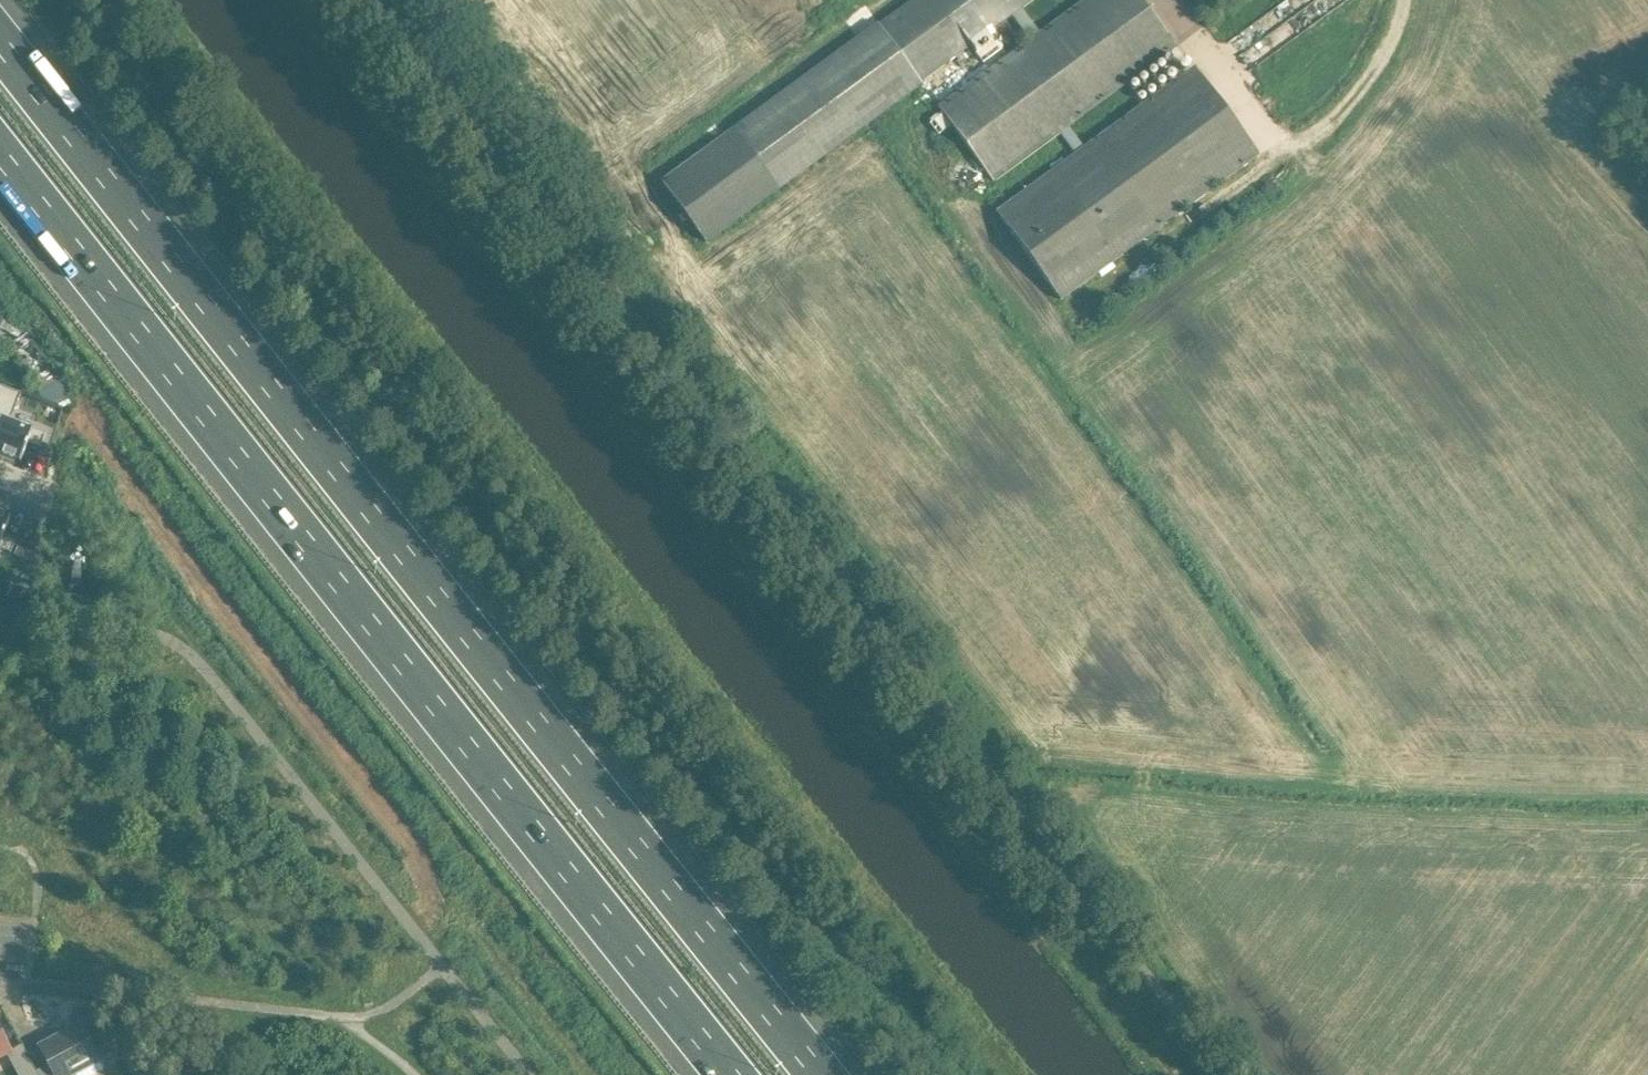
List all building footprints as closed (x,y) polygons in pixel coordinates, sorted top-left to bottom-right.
[(975,72),(1042,160),(1184,54),(1143,0),(1071,0),(975,72)] [(1191,65),(1049,171),(1116,260),(1258,154),(1191,65)] [(42,370),(30,380),(41,399),(62,407),(69,401),(42,370)] [(0,395),(0,452),(19,460),(19,461),(20,461),(27,443),(41,448),(42,444),(41,444),(45,434),(32,429),(33,428),(31,428),(31,429),(10,421),(21,393),(3,386),(0,395)] [(10,553),(14,543),(15,544),(17,540),(3,535),(10,516),(9,516),(0,513),(0,549),(10,553)] [(20,542),(15,555),(37,563),(41,550),(20,542)] [(39,1046),(48,1063),(49,1065),(49,1066),(54,1074),(72,1074),(76,1073),(77,1074),(91,1074),(103,1068),(99,1061),(118,1050),(116,1045),(110,1035),(105,1026),(86,1036),(79,1024),(39,1046)] [(1,1034),(0,1033),(0,1056),(10,1051),(1,1034)]
